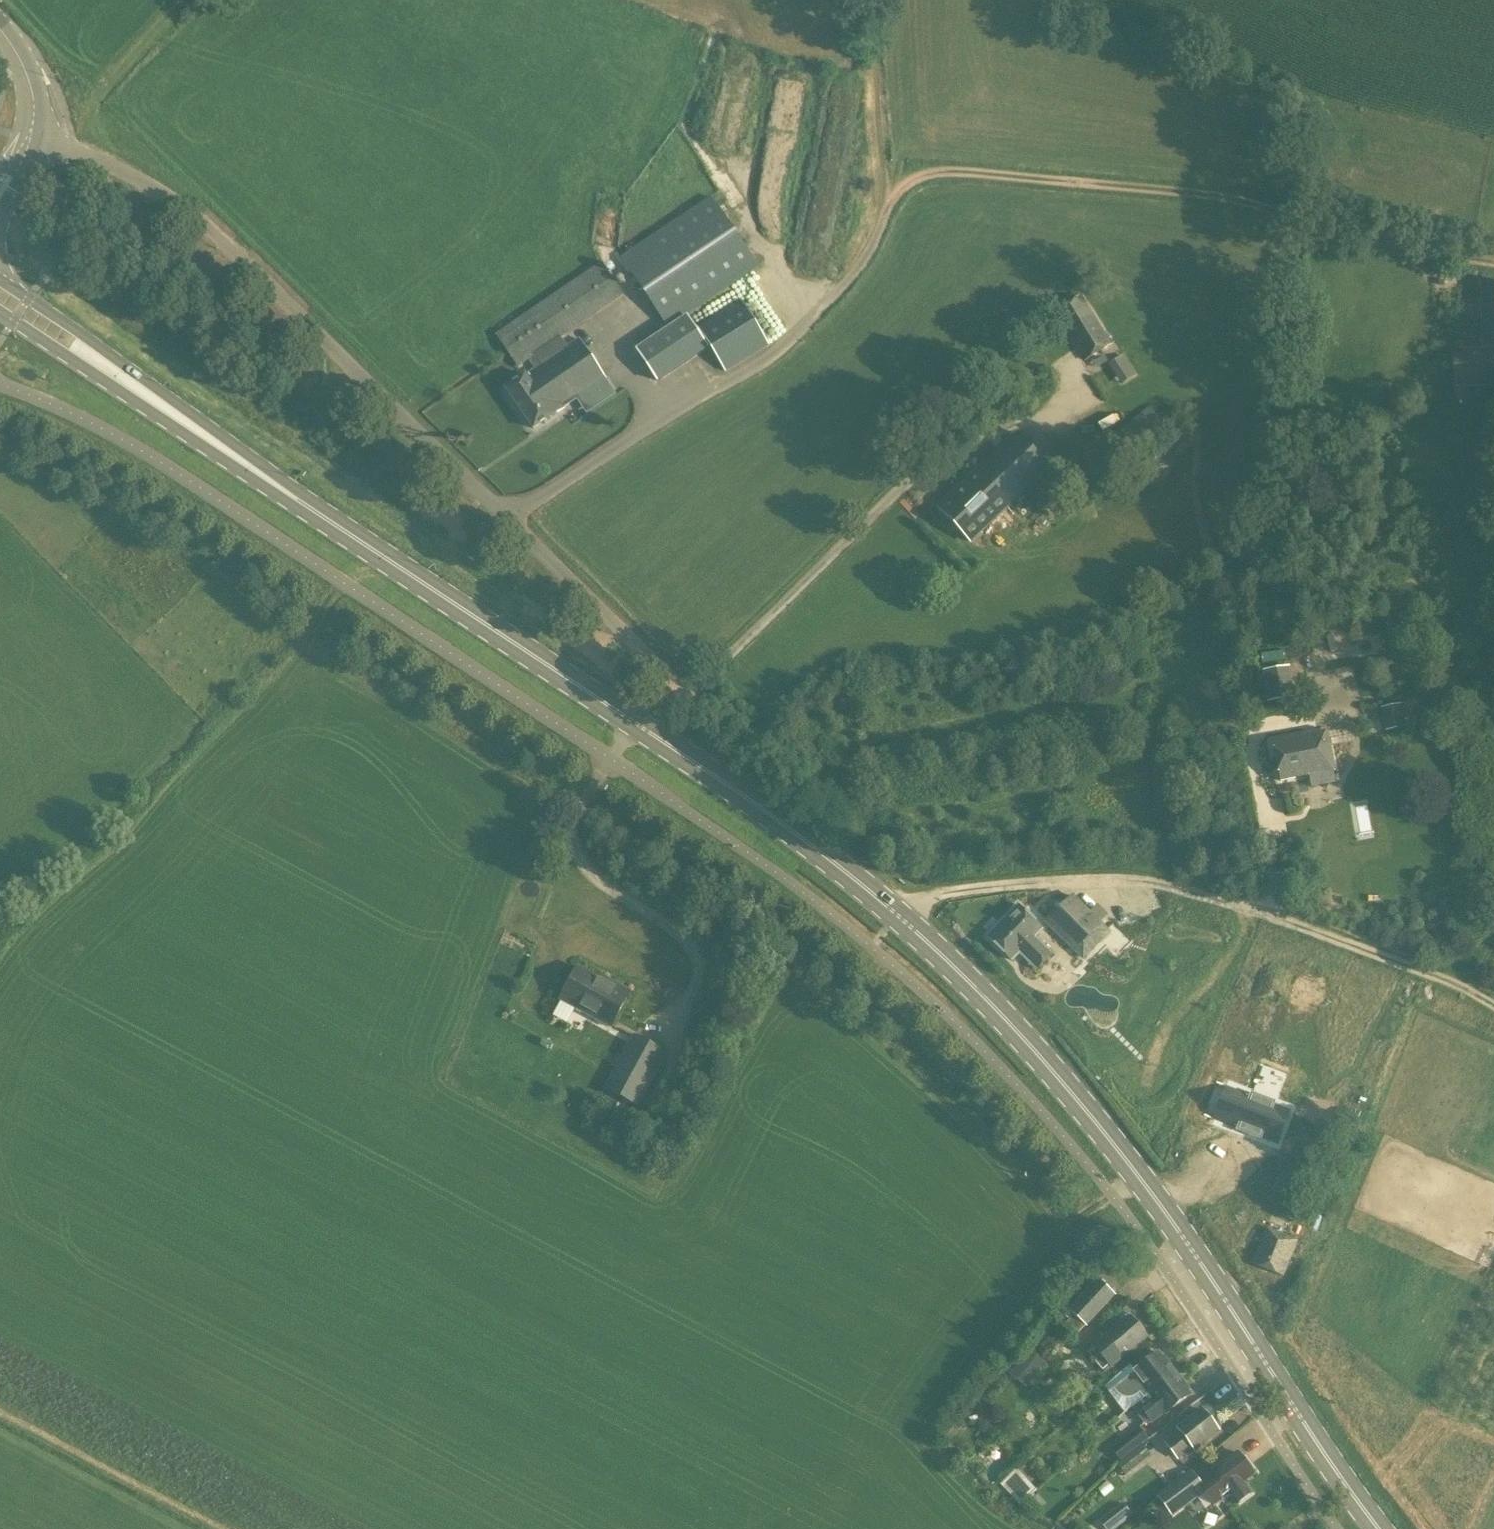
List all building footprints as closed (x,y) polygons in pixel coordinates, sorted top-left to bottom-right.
[(668,330),(758,268),(710,197),(620,258),(668,330)] [(605,379),(579,340),(567,348),(561,339),(623,296),(601,263),(494,336),(516,370),(528,361),(534,371),(526,376),(525,375),(505,388),(533,430),(563,410),(562,408),(605,379)] [(1085,362),(1113,345),(1081,296),(1054,312),(1085,362)] [(741,301),(696,328),(724,373),(769,346),(741,301)] [(657,381),(707,348),(687,317),(637,351),(657,381)] [(1016,433),(977,470),(1011,505),(1050,468),(1016,433)] [(971,543),(1011,505),(977,470),(937,507),(971,543)] [(1259,666),(1277,665),(1277,651),(1258,652),(1259,666)] [(1266,704),(1290,700),(1286,669),(1261,673),(1266,704)] [(1402,705),(1381,709),(1385,732),(1407,728),(1402,705)] [(1379,710),(1367,712),(1371,732),(1383,729),(1379,710)] [(1272,742),(1280,781),(1336,771),(1328,731),(1272,742)] [(1111,935),(1073,898),(1047,925),(1084,962),(1111,935)] [(987,936),(1012,960),(1042,929),(1018,905),(987,936)] [(577,968),(560,999),(611,1027),(630,992),(619,986),(617,989),(577,968)] [(668,1053),(633,1034),(603,1089),(638,1108),(668,1053)] [(1215,1117),(1276,1141),(1278,1141),(1291,1108),(1290,1108),(1229,1084),(1215,1117)] [(1266,1228),(1252,1264),(1283,1276),(1297,1240),(1266,1228)] [(1060,1326),(1071,1336),(1084,1324),(1112,1293),(1096,1278),(1068,1309),(1072,1313),(1060,1326)] [(1147,1338),(1130,1317),(1107,1336),(1095,1346),(1110,1365),(1123,1355),(1124,1357),(1147,1338)] [(1146,1395),(1147,1396),(1176,1373),(1157,1349),(1105,1389),(1122,1410),(1137,1399),(1139,1401),(1146,1395)] [(1031,1381),(1045,1363),(1028,1350),(1014,1367),(1031,1381)] [(1149,1400),(1138,1408),(1149,1422),(1160,1414),(1161,1415),(1189,1394),(1190,1394),(1190,1393),(1190,1392),(1176,1373),(1147,1396),(1149,1400)] [(1205,1442),(1205,1441),(1217,1431),(1201,1410),(1188,1420),(1188,1419),(1176,1428),(1179,1431),(1164,1442),(1176,1459),(1182,1454),(1185,1458),(1205,1442)] [(1117,1465),(1118,1466),(1142,1446),(1142,1445),(1149,1440),(1138,1427),(1110,1448),(1121,1462),(1117,1465)] [(1151,1456),(1142,1446),(1118,1466),(1125,1476),(1151,1456)] [(1236,1504),(1251,1493),(1242,1482),(1245,1480),(1252,1474),(1236,1453),(1224,1462),(1223,1461),(1211,1470),(1214,1474),(1199,1485),(1190,1473),(1157,1497),(1160,1501),(1164,1506),(1171,1515),(1203,1490),(1211,1501),(1226,1490),(1236,1504)] [(1035,1488),(1015,1466),(997,1483),(1018,1505),(1035,1488)] [(1164,1506),(1160,1501),(1151,1508),(1155,1513),(1164,1506)] [(1122,1524),(1132,1516),(1123,1505),(1113,1512),(1122,1524)]
